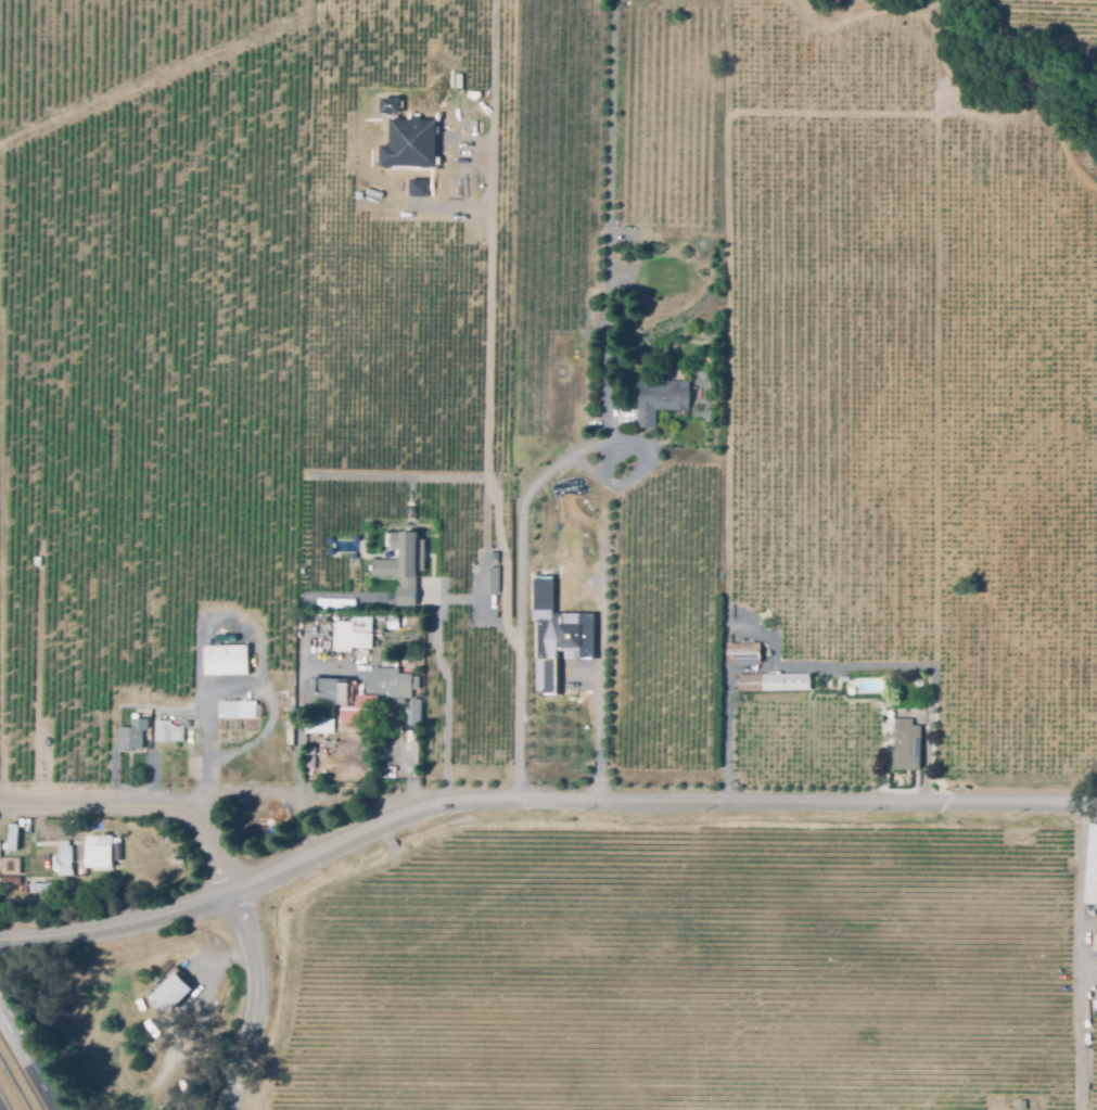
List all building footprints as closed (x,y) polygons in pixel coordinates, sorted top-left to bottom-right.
[(637,381),(688,381),(687,409),(667,408),(667,431),(637,431),(637,381)] [(415,605),(415,571),(423,571),(424,538),(416,538),(416,531),(390,531),(390,548),(400,548),(400,559),(372,559),(372,575),(397,575),(397,605),(415,605)] [(489,567),(498,567),(498,591),(488,591),(489,567)] [(367,662),(359,661),(360,649),(350,648),(350,652),(334,651),(334,653),(328,653),(329,635),(333,635),(334,631),(328,630),(329,620),(350,622),(350,614),(372,615),(371,633),(368,633),(367,662)] [(387,624),(386,616),(394,615),(395,624),(387,624)] [(205,675),(204,647),(206,647),(206,639),(228,638),(228,646),(253,646),(253,674),(205,675)] [(727,664),(727,643),(760,643),(761,663),(727,664)] [(406,725),(406,711),(410,710),(410,697),(380,697),(379,668),(397,668),(397,675),(411,674),(411,677),(419,677),(420,724),(406,725)] [(739,691),(738,691),(738,676),(808,674),(812,674),(813,691),(739,693),(739,691)] [(345,702),(304,702),(305,680),(346,681),(345,702)] [(358,735),(306,732),(306,719),(327,719),(328,707),(356,707),(356,698),(377,699),(377,715),(366,715),(366,724),(358,723),(358,735)] [(218,718),(217,702),(255,701),(255,705),(259,705),(260,717),(218,718)] [(118,751),(116,728),(131,726),(130,719),(146,718),(148,729),(140,730),(142,749),(118,751)] [(910,719),(913,719),(913,726),(920,726),(921,726),(921,770),(919,770),(914,770),(893,770),(891,770),(893,718),(910,719)] [(182,742),(153,741),(154,720),(171,720),(170,727),(182,728),(182,742)] [(304,768),(304,747),(314,747),(314,768),(304,768)] [(22,853),(8,853),(9,824),(24,825),(22,853)] [(59,877),(58,863),(52,863),(51,846),(61,846),(61,829),(67,829),(68,845),(76,845),(77,862),(72,862),(73,877),(59,877)] [(111,867),(85,868),(85,837),(111,837),(111,867)] [(1,875),(1,858),(18,857),(18,875),(1,875)] [(20,884),(0,885),(0,877),(20,877),(20,884)] [(29,892),(29,884),(51,882),(52,891),(29,892)] [(154,993),(168,980),(164,975),(170,969),(190,991),(168,1010),(154,993)]
